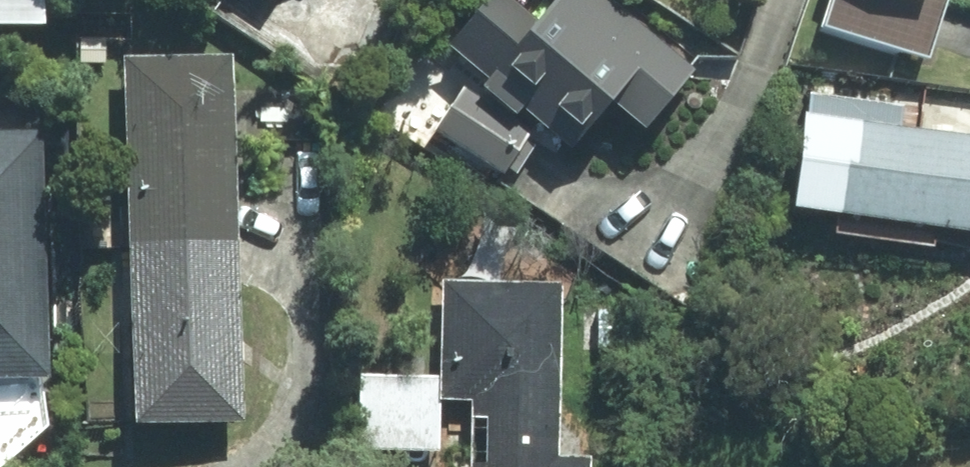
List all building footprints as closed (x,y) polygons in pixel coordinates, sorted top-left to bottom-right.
[(30,20),(30,0),(0,0),(0,21),(30,20)] [(606,0),(551,0),(533,22),(506,0),(483,0),(451,38),(570,138),(604,97),(640,128),(689,71),(606,0)] [(814,29),(898,55),(915,0),(823,0),(814,29)] [(937,1),(969,11),(969,0),(937,0),(937,1)] [(101,60),(100,33),(80,33),(80,61),(101,60)] [(118,243),(228,240),(225,55),(114,57),(118,243)] [(500,178),(528,136),(459,92),(430,136),(500,178)] [(12,115),(34,115),(34,93),(12,93),(12,115)] [(843,121),(832,215),(969,230),(969,135),(843,121)] [(0,132),(0,375),(37,374),(30,131),(0,132)] [(228,240),(118,243),(123,426),(232,424),(228,240)] [(466,466),(585,466),(585,460),(552,458),(559,285),(439,281),(436,378),(358,376),(356,451),(435,454),(436,401),(469,401),(466,466)] [(619,345),(619,308),(594,307),(594,344),(619,345)]
